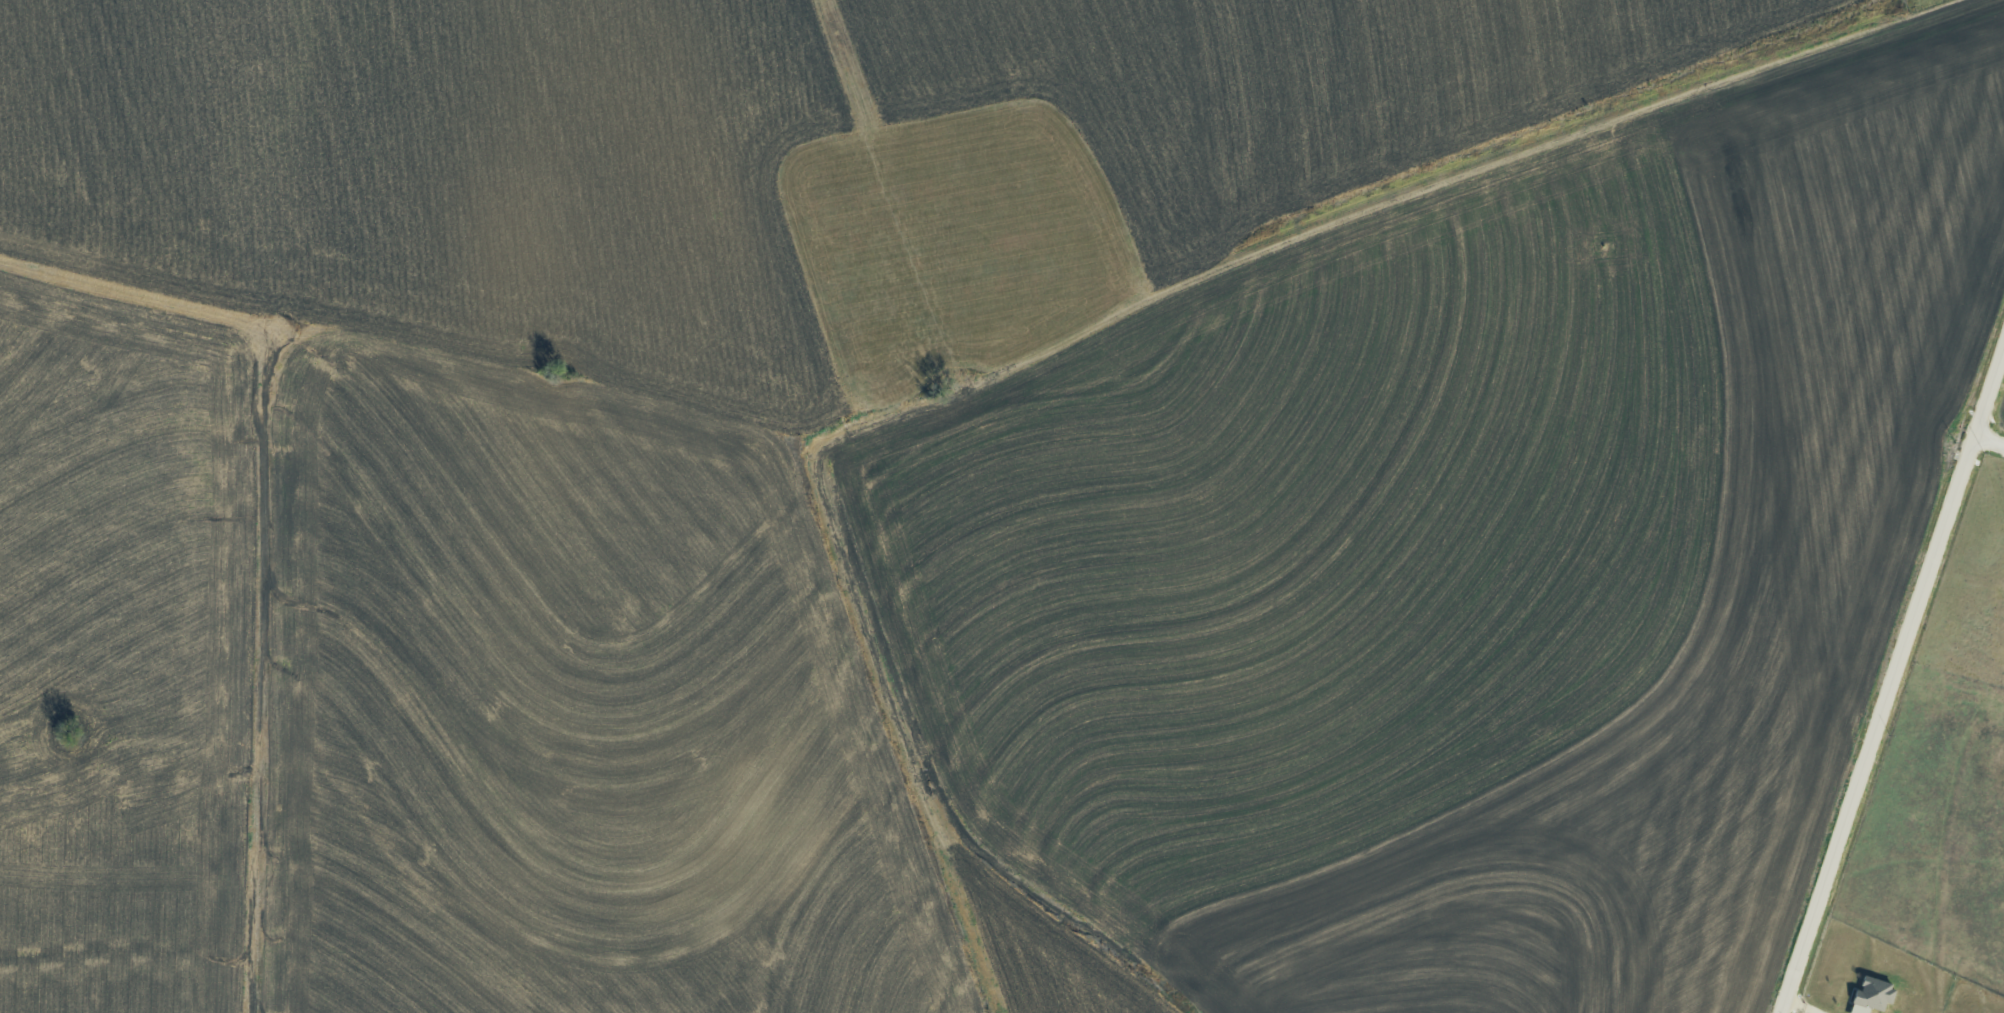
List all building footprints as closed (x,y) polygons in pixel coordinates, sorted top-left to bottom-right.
[(1860,989),(1858,988),(1850,1012),(1869,1012),(1871,1007),(1884,1011),(1886,1001),(1891,1003),(1897,985),(1864,975),(1860,989)]
